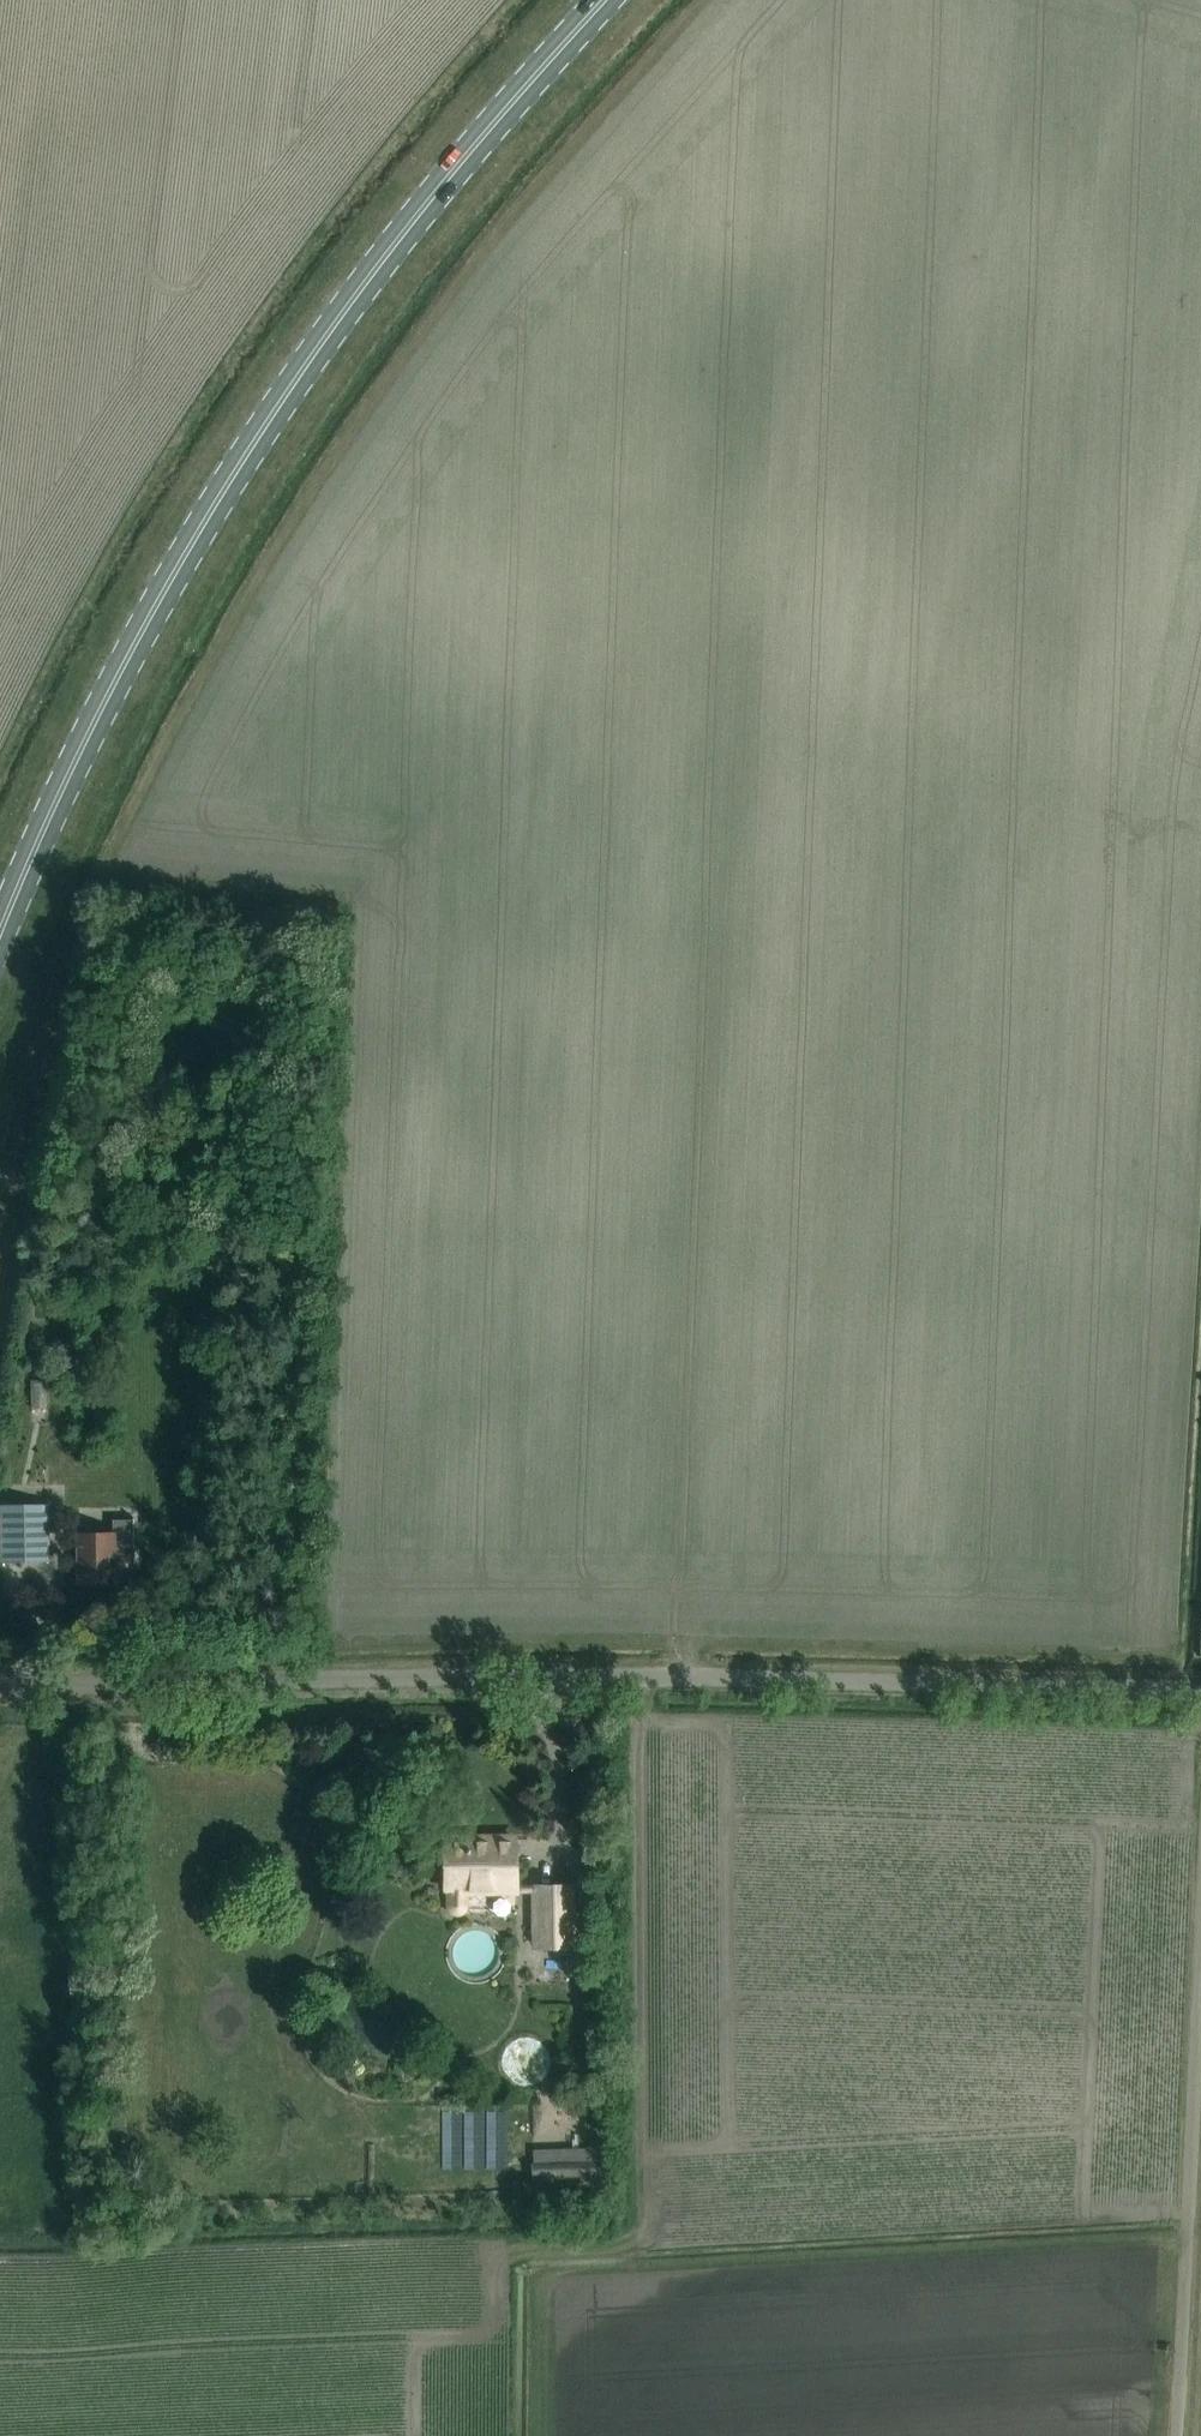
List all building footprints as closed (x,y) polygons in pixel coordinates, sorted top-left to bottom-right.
[(31,1379),(31,1407),(45,1407),(45,1379),(31,1379)] [(0,1505),(1,1563),(49,1562),(48,1504),(0,1505)] [(112,1533),(77,1533),(78,1584),(116,1583),(116,1563),(133,1563),(133,1565),(135,1565),(133,1518),(132,1518),(132,1520),(112,1520),(112,1533)] [(516,1890),(516,1863),(516,1839),(446,1840),(446,1908),(448,1911),(451,1914),(455,1915),(459,1916),(463,1915),(466,1912),(468,1907),(469,1890),(516,1890)] [(572,1947),(571,1911),(571,1887),(535,1887),(536,1947),(572,1947)] [(585,2159),(533,2160),(534,2187),(586,2186),(585,2159)]
